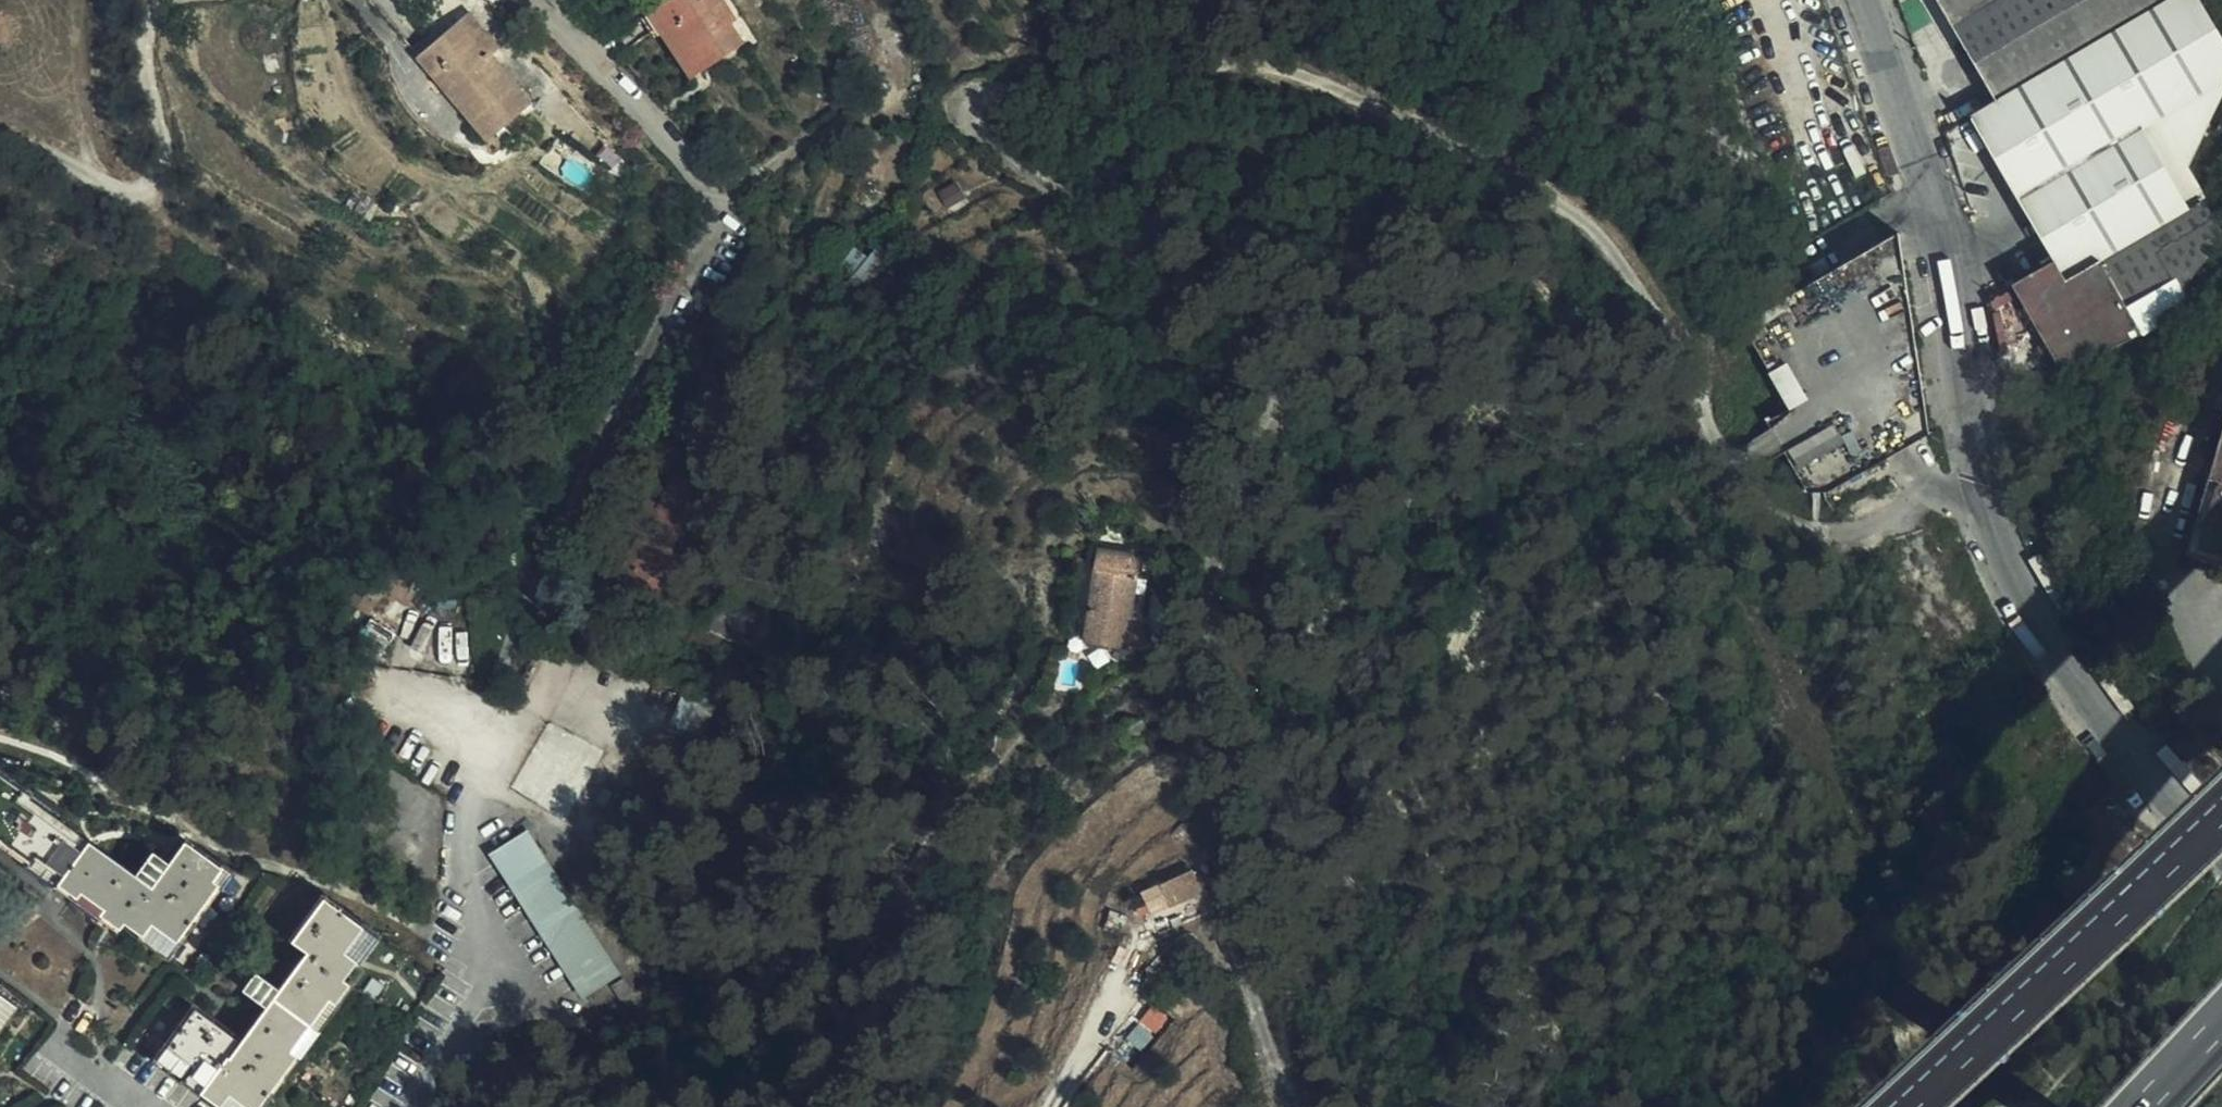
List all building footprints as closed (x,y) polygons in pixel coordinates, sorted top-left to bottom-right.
[(701,72),(741,45),(729,25),(734,20),(721,0),(668,0),(648,13),(663,35),(673,28),(701,72)] [(1994,99),(1996,101),(2091,52),(2143,25),(2191,0),(1937,0),(1994,99)] [(469,12),(460,21),(491,57),(499,49),(469,12)] [(491,57),(460,21),(417,56),(486,140),(529,104),(491,57)] [(2143,25),(2091,52),(1996,101),(1971,117),(2055,263),(2015,285),(2063,371),(2167,313),(2200,261),(2221,248),(2221,241),(2186,175),(2210,125),(2143,25)] [(692,78),(701,72),(673,28),(663,35),(692,78)] [(938,193),(954,220),(973,209),(958,182),(938,193)] [(1768,424),(1808,492),(1829,491),(1929,434),(1898,234),(1744,325),(1792,410),(1768,424)] [(844,263),(854,272),(868,259),(854,248),(844,263)] [(891,261),(879,250),(870,262),(860,276),(872,285),(891,261)] [(854,272),(860,276),(870,262),(868,259),(854,272)] [(2221,563),(2221,448),(2191,554),(2221,563)] [(1128,644),(1130,629),(1137,576),(1098,571),(1088,641),(1127,646),(1128,644)] [(1146,630),(1130,629),(1128,644),(1143,647),(1146,630)] [(1126,732),(1132,743),(1150,732),(1143,721),(1126,732)] [(218,884),(213,879),(222,867),(184,839),(167,862),(146,891),(19,798),(25,790),(0,771),(0,841),(32,864),(37,858),(61,877),(57,882),(76,896),(81,889),(105,906),(100,913),(119,927),(124,921),(142,934),(151,922),(177,941),(218,884)] [(146,891),(167,862),(153,852),(136,873),(29,796),(31,794),(25,790),(19,798),(146,891)] [(493,854),(585,997),(618,975),(526,834),(493,854)] [(951,858),(960,864),(968,851),(960,844),(951,858)] [(37,858),(32,864),(57,882),(61,877),(37,858)] [(213,879),(218,884),(227,871),(222,867),(213,879)] [(1173,904),(1202,893),(1194,871),(1165,883),(1173,904)] [(76,896),(100,913),(105,906),(81,889),(76,896)] [(946,908),(958,915),(968,901),(954,893),(946,908)] [(334,1003),(349,982),(343,977),(356,959),(344,951),(362,925),(323,897),(297,933),(317,950),(229,1066),(212,1055),(229,1034),(191,1006),(165,1042),(211,1077),(200,1092),(218,1105),(229,1091),(250,1106),(257,1106),(297,1054),(290,1048),(327,998),(334,1003)] [(1104,930),(1121,935),(1127,916),(1111,909),(1104,930)] [(168,954),(177,941),(151,922),(142,934),(168,954)] [(344,951),(356,959),(375,934),(362,925),(344,951)] [(317,950),(297,933),(291,940),(305,950),(278,988),(257,972),(244,988),(265,1003),(226,1056),(224,1053),(234,1038),(229,1034),(212,1055),(229,1066),(317,950)] [(611,989),(620,1003),(630,996),(621,982),(611,989)] [(12,1007),(0,998),(0,1023),(12,1007)] [(297,1054),(334,1003),(327,998),(290,1048),(297,1054)] [(211,1077),(165,1042),(153,1058),(200,1092),(211,1077)] [(229,1091),(218,1105),(221,1106),(250,1106),(229,1091)]
